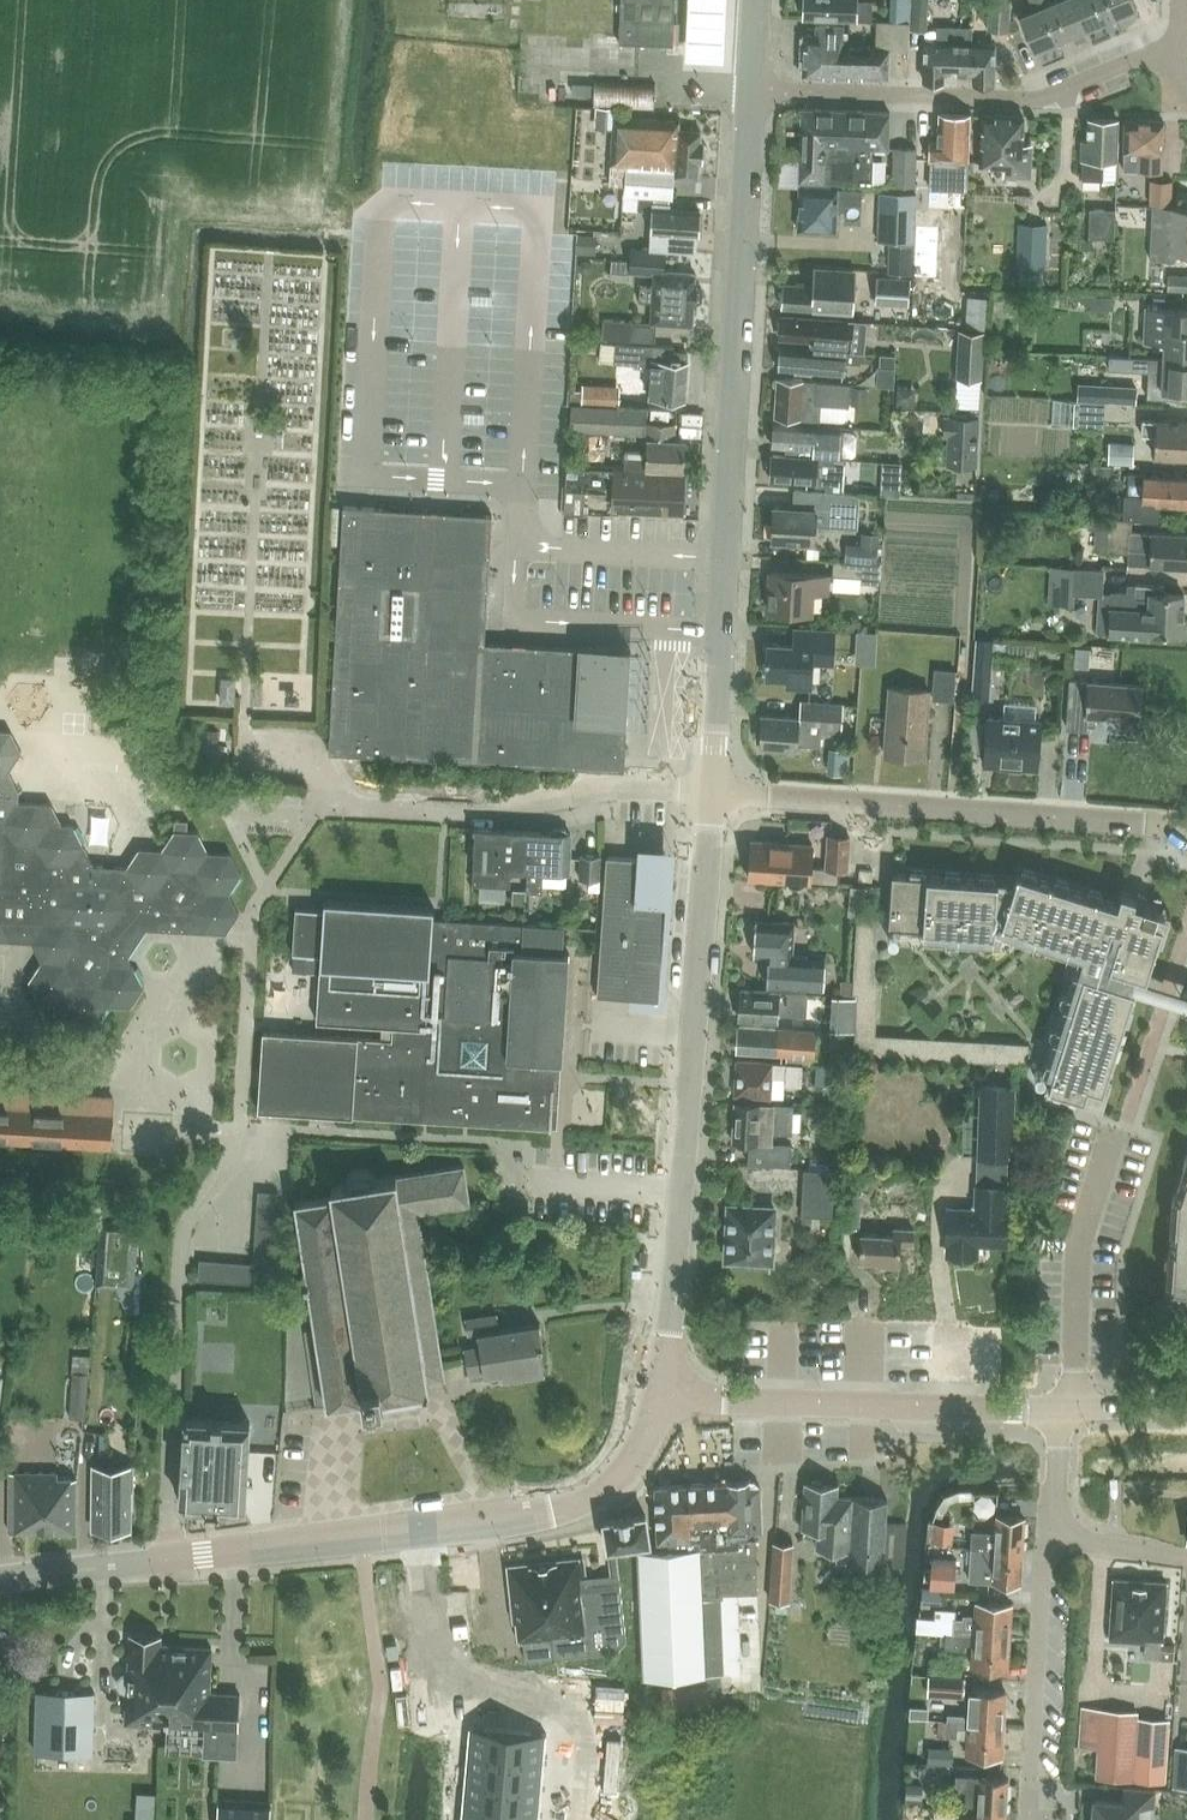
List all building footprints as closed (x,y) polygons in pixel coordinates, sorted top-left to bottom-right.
[(617,41),(673,43),(675,0),(619,0),(617,41)] [(686,59),(724,60),(728,0),(688,0),(686,59)] [(804,19),(872,21),(872,2),(858,1),(858,0),(805,0),(804,19)] [(891,20),(909,21),(909,20),(910,0),(892,0),(891,20)] [(1019,14),(1033,49),(1057,39),(1041,0),(1029,0),(1033,8),(1019,14)] [(1057,39),(1086,27),(1074,0),(1041,0),(1057,39)] [(1086,27),(1113,16),(1106,0),(1074,0),(1086,27)] [(1113,16),(1138,6),(1135,0),(1106,0),(1113,16)] [(987,30),(1008,31),(1010,2),(989,1),(987,30)] [(949,13),(949,43),(924,42),(923,80),(944,80),(945,73),(959,73),(960,28),(961,13),(949,13)] [(842,76),(889,77),(889,49),(908,49),(909,21),(891,20),(877,20),(876,48),(843,47),(842,76)] [(806,75),(842,76),(843,47),(843,24),(817,23),(816,34),(803,34),(802,69),(806,75)] [(959,73),(974,73),(974,81),(995,82),(996,44),(971,43),(972,28),(960,28),(959,73)] [(515,70),(514,102),(566,103),(566,87),(536,86),(536,70),(515,70)] [(593,105),(653,108),(654,84),(594,81),(593,105)] [(596,105),(594,127),(613,128),(614,115),(614,107),(596,105)] [(890,112),(802,109),(799,180),(838,182),(838,183),(872,184),(873,155),(865,154),(866,148),(888,149),(890,112)] [(930,141),(929,160),(932,160),(932,176),(953,176),(953,162),(967,162),(969,114),(939,113),(937,142),(930,141)] [(980,162),(1004,163),(1003,174),(1030,175),(1032,142),(1023,142),(1024,116),(982,114),(980,162)] [(613,128),(608,183),(625,184),(624,194),(673,197),(674,175),(697,177),(698,161),(701,161),(705,158),(706,145),(702,140),(699,140),(700,130),(678,128),(679,120),(614,115),(613,128)] [(1115,160),(1117,120),(1087,118),(1085,140),(1082,139),(1081,158),(1083,158),(1082,178),(1101,179),(1102,159),(1115,160)] [(1124,170),(1161,172),(1163,121),(1126,119),(1124,170)] [(894,147),(893,186),(914,187),(915,148),(894,147)] [(1151,179),(1150,203),(1172,204),(1172,180),(1151,179)] [(799,187),(798,230),(836,231),(837,203),(862,204),(862,189),(799,187)] [(878,240),(914,242),(916,194),(880,193),(878,240)] [(630,196),(629,209),(652,210),(650,248),(695,250),(696,232),(698,232),(700,210),(669,208),(669,198),(630,196)] [(1142,226),(1143,203),(1117,202),(1116,225),(1142,226)] [(1153,257),(1174,258),(1174,251),(1186,251),(1186,208),(1154,207),(1153,257)] [(1089,239),(1113,241),(1115,211),(1091,210),(1089,239)] [(1018,222),(1017,266),(1041,267),(1045,267),(1046,223),(1018,222)] [(939,227),(917,226),(915,277),(937,278),(939,227)] [(631,248),(630,271),(654,272),(653,285),(640,284),(640,299),(652,300),(651,322),(692,324),(693,303),(696,303),(696,300),(700,299),(701,289),(697,287),(697,284),(694,284),(694,274),(663,272),(664,250),(631,248)] [(911,272),(911,258),(889,257),(889,271),(911,272)] [(819,286),(783,284),(782,306),(853,311),(856,272),(820,270),(819,286)] [(1186,289),(1186,275),(1169,274),(1168,288),(1186,289)] [(875,302),(909,304),(911,278),(877,276),(875,302)] [(1144,341),(1164,342),(1163,359),(1186,360),(1186,308),(1146,306),(1144,341)] [(781,315),(779,338),(815,341),(814,348),(853,351),(865,352),(867,321),(848,319),(781,315)] [(601,338),(630,340),(631,321),(603,319),(601,338)] [(955,376),(982,379),(985,330),(959,328),(955,376)] [(611,359),(612,340),(597,340),(596,359),(611,359)] [(616,343),(615,362),(650,365),(648,397),(685,400),(689,360),(687,360),(687,351),(675,350),(675,346),(653,344),(616,341),(616,343)] [(779,346),(777,369),(846,374),(847,361),(847,351),(779,346)] [(847,351),(847,361),(861,363),(862,363),(863,352),(847,351)] [(1108,368),(1149,370),(1148,397),(1186,398),(1186,360),(1163,359),(1109,356),(1108,368)] [(776,378),(774,417),(844,421),(845,406),(849,406),(850,383),(815,381),(815,380),(776,378)] [(621,385),(583,383),(582,403),(620,405),(621,385)] [(1102,384),(1101,401),(1105,401),(1136,403),(1136,402),(1137,386),(1102,384)] [(1101,401),(1080,399),(1078,425),(1104,426),(1105,401),(1101,401)] [(647,407),(572,404),(571,428),(646,432),(647,407)] [(945,416),(944,435),(953,436),(952,464),(976,466),(979,418),(945,416)] [(1154,457),(1186,459),(1186,422),(1142,419),(1141,435),(1155,435),(1154,457)] [(625,466),(645,467),(683,468),(684,440),(674,439),(675,423),(647,422),(646,449),(626,448),(625,466)] [(841,429),(774,424),(772,446),(789,447),(789,454),(839,459),(839,455),(852,456),(856,452),(857,436),(854,432),(841,432),(841,429)] [(1109,442),(1108,463),(1120,464),(1132,464),(1133,444),(1109,442)] [(772,454),(770,479),(805,482),(805,484),(824,485),(824,490),(844,492),(845,476),(846,461),(772,454)] [(613,466),(566,464),(565,512),(584,513),(585,489),(613,491),(612,511),(683,514),(685,472),(613,468),(613,466)] [(1083,470),(1082,482),(1118,483),(1118,471),(1083,470)] [(1123,519),(1132,519),(1158,521),(1159,507),(1157,507),(1157,502),(1186,504),(1186,478),(1145,475),(1146,474),(1129,474),(1128,495),(1125,495),(1123,519)] [(856,528),(857,492),(844,492),(824,490),(794,489),(793,508),(774,507),(772,541),(813,543),(814,525),(856,528)] [(329,747),(329,752),(478,760),(624,769),(631,650),(485,642),(491,528),(492,514),(343,505),(342,516),(335,640),(329,747)] [(1107,550),(1128,551),(1127,562),(1150,564),(1186,566),(1186,534),(1131,530),(1132,519),(1123,519),(1108,518),(1107,550)] [(879,583),(880,563),(835,560),(833,573),(861,575),(860,582),(879,583)] [(1101,596),(1102,591),(1103,571),(1072,569),(1071,594),(1098,596),(1101,596)] [(826,593),(827,575),(770,571),(768,609),(810,612),(811,592),(826,593)] [(1109,633),(1150,636),(1150,630),(1186,633),(1186,615),(1182,615),(1184,594),(1165,593),(1165,586),(1129,583),(1129,593),(1112,591),(1109,633)] [(769,644),(767,676),(788,677),(787,685),(810,687),(812,661),(833,662),(835,631),(801,629),(800,645),(769,644)] [(976,638),(975,661),(992,662),(994,640),(976,638)] [(1003,643),(1002,664),(1037,665),(1037,644),(1003,643)] [(1076,648),(1074,666),(1089,668),(1090,649),(1076,648)] [(933,698),(953,699),(955,671),(936,669),(933,698)] [(1117,716),(1116,729),(1140,731),(1143,684),(1071,679),(1067,728),(1086,729),(1087,714),(1117,716)] [(885,755),(924,758),(929,689),(890,687),(885,755)] [(822,736),(818,736),(819,731),(842,732),(844,703),(801,700),(799,717),(761,714),(759,745),(798,748),(798,744),(812,745),(811,746),(821,747),(822,736)] [(985,762),(1037,766),(1040,722),(1034,722),(1035,707),(1005,704),(1004,720),(988,718),(985,762)] [(34,941),(43,960),(30,980),(39,1001),(64,1002),(73,1022),(96,1024),(108,1005),(132,1006),(146,986),(129,956),(147,928),(226,932),(241,914),(230,892),(242,875),(232,853),(208,852),(201,831),(176,829),(167,848),(138,847),(128,867),(93,866),(73,823),(62,823),(51,802),(19,801),(20,790),(10,770),(22,751),(11,730),(0,729),(0,939),(34,941)] [(473,883),(497,884),(509,885),(510,869),(527,870),(530,830),(475,827),(475,830),(477,830),(475,880),(473,879),(473,883)] [(526,890),(543,891),(544,871),(569,873),(571,835),(566,828),(554,827),(551,831),(530,830),(527,870),(526,890)] [(749,877),(839,884),(840,869),(849,870),(851,837),(828,835),(826,867),(811,866),(813,844),(752,839),(749,877)] [(579,877),(601,878),(602,854),(580,853),(579,877)] [(596,995),(659,998),(668,859),(606,855),(596,995)] [(893,872),(889,925),(999,932),(1002,922),(1103,953),(1112,925),(1123,929),(1122,934),(1120,933),(1110,965),(1146,976),(1158,937),(1162,938),(1167,923),(1155,919),(1158,908),(1134,901),(1136,896),(1122,891),(1118,902),(1101,897),(1103,894),(1088,889),(1087,893),(1069,887),(1070,883),(1056,879),(1055,882),(1036,876),(1037,873),(1022,869),(1021,872),(1018,871),(1015,881),(999,880),(999,879),(995,879),(995,875),(980,874),(980,878),(960,877),(961,873),(946,872),(945,876),(926,874),(926,870),(911,869),(911,873),(893,872)] [(263,1027),(258,1105),(481,1121),(484,1080),(554,1085),(556,1062),(563,1062),(570,954),(562,954),(564,927),(433,918),(434,905),(325,897),(324,907),(296,905),(292,950),(321,952),(316,1017),(393,1022),(392,1036),(263,1027)] [(857,910),(857,920),(872,921),(873,911),(857,910)] [(751,929),(751,937),(754,941),(753,954),(768,955),(766,985),(823,988),(825,957),(792,955),(794,922),(755,920),(755,925),(751,929)] [(857,920),(856,930),(872,930),(872,921),(857,920)] [(856,930),(856,939),(871,940),(872,930),(856,930)] [(1090,949),(1084,971),(1133,987),(1138,974),(1108,965),(1116,940),(1107,937),(1102,953),(1090,949)] [(856,939),(855,949),(871,950),(871,940),(856,939)] [(855,949),(855,958),(870,959),(871,950),(855,949)] [(855,958),(854,968),(870,969),(870,959),(855,958)] [(854,968),(854,977),(869,978),(870,969),(854,968)] [(1084,971),(1049,1085),(1085,1097),(1089,1084),(1107,1090),(1111,1074),(1108,1073),(1114,1052),(1118,1053),(1123,1039),(1119,1038),(1125,1019),(1128,1020),(1133,1006),(1129,1005),(1134,987),(1084,971)] [(854,977),(853,987),(858,987),(869,988),(874,988),(874,978),(869,978),(854,977)] [(858,987),(858,995),(873,996),(874,988),(869,988),(858,987)] [(741,988),(739,1019),(778,1021),(779,1013),(806,1015),(808,993),(741,988)] [(858,995),(857,1005),(873,1006),(873,996),(858,995)] [(857,1005),(856,1014),(872,1015),(873,1006),(857,1005)] [(856,1014),(856,1024),(872,1025),(872,1015),(856,1014)] [(856,1024),(855,1034),(871,1034),(872,1025),(856,1024)] [(737,1051),(814,1055),(815,1030),(739,1025),(737,1051)] [(854,1054),(873,1055),(874,1038),(871,1034),(855,1034),(854,1054)] [(873,1055),(883,1055),(884,1039),(874,1038),(873,1055)] [(883,1055),(893,1056),(894,1040),(884,1039),(883,1055)] [(893,1056),(902,1056),(903,1040),(894,1040),(893,1056)] [(902,1056),(912,1057),(913,1041),(903,1040),(902,1056)] [(912,1057),(921,1058),(922,1041),(913,1041),(912,1057)] [(921,1058),(931,1058),(932,1042),(922,1041),(921,1058)] [(931,1058),(941,1059),(941,1042),(932,1042),(931,1058)] [(941,1059),(950,1059),(951,1043),(941,1042),(941,1059)] [(950,1059),(960,1060),(961,1043),(951,1043),(950,1059)] [(960,1060),(969,1060),(970,1044),(961,1043),(960,1060)] [(969,1060),(979,1061),(980,1044),(970,1044),(969,1060)] [(979,1061),(988,1061),(989,1045),(980,1044),(979,1061)] [(988,1061),(998,1062),(999,1045),(989,1045),(988,1061)] [(998,1062),(1008,1062),(1009,1046),(999,1045),(998,1062)] [(1008,1062),(1017,1063),(1018,1046),(1009,1046),(1008,1062)] [(1029,1047),(1018,1046),(1017,1063),(1028,1063),(1029,1047)] [(803,1063),(737,1059),(735,1093),(771,1095),(772,1076),(786,1077),(785,1083),(801,1084),(803,1063)] [(481,1121),(551,1126),(554,1085),(484,1080),(481,1121)] [(980,1085),(978,1157),(1011,1158),(1013,1086),(980,1085)] [(110,1145),(113,1096),(0,1089),(0,1138),(110,1145)] [(735,1102),(732,1140),(750,1142),(748,1162),(770,1164),(790,1165),(792,1143),(773,1141),(773,1132),(792,1133),(793,1106),(735,1102)] [(1182,1167),(1184,1168),(1175,1194),(1173,1193),(1171,1226),(1173,1226),(1172,1247),(1169,1246),(1167,1278),(1169,1278),(1168,1288),(1181,1288),(1180,1299),(1186,1307),(1186,1152),(1182,1167)] [(445,1376),(418,1208),(470,1200),(464,1164),(377,1178),(376,1173),(373,1169),(371,1166),(366,1164),(361,1164),(357,1165),(354,1167),(351,1170),(348,1174),(346,1178),(347,1182),(332,1185),(333,1192),(296,1198),(308,1275),(295,1277),(300,1309),(312,1307),(327,1404),(430,1389),(428,1378),(445,1376)] [(802,1214),(832,1216),(834,1170),(804,1168),(802,1214)] [(948,1207),(947,1241),(949,1241),(948,1253),(977,1254),(977,1242),(1005,1243),(1006,1186),(977,1185),(976,1208),(948,1207)] [(251,1207),(266,1211),(270,1194),(255,1190),(251,1207)] [(839,1225),(859,1226),(861,1193),(841,1192),(839,1225)] [(732,1259),(732,1265),(748,1266),(749,1260),(772,1261),(773,1240),(776,1240),(777,1217),(774,1217),(774,1207),(729,1205),(726,1259),(732,1259)] [(98,1271),(97,1284),(115,1285),(125,1311),(138,1312),(142,1274),(135,1274),(139,1219),(102,1217),(98,1271)] [(878,1261),(878,1264),(899,1265),(900,1243),(913,1243),(914,1229),(894,1227),(894,1236),(861,1233),(859,1260),(878,1261)] [(501,1329),(498,1315),(468,1320),(471,1337),(481,1336),(483,1348),(467,1350),(471,1375),(487,1372),(488,1375),(505,1373),(506,1379),(547,1372),(540,1323),(501,1329)] [(71,1416),(85,1417),(89,1356),(75,1354),(71,1416)] [(185,1417),(180,1503),(245,1507),(250,1421),(185,1417)] [(112,1527),(128,1528),(128,1507),(132,1507),(133,1488),(133,1466),(95,1466),(95,1487),(93,1487),(93,1528),(99,1528),(99,1531),(112,1531),(112,1527)] [(10,1531),(77,1531),(77,1477),(57,1477),(57,1472),(10,1472),(10,1531)] [(735,1481),(727,1482),(729,1532),(746,1531),(763,1531),(760,1486),(754,1480),(735,1481)] [(658,1551),(639,1551),(644,1675),(724,1671),(742,1671),(739,1590),(758,1590),(757,1567),(756,1538),(746,1538),(746,1531),(729,1532),(727,1482),(655,1485),(656,1515),(658,1551)] [(800,1527),(800,1529),(818,1530),(817,1549),(850,1550),(850,1564),(903,1567),(906,1524),(886,1523),(887,1499),(837,1496),(838,1485),(805,1483),(802,1527),(800,1527)] [(972,1530),(971,1546),(1021,1550),(1024,1517),(997,1515),(996,1532),(972,1530)] [(647,1516),(605,1520),(608,1546),(620,1545),(650,1542),(647,1516)] [(949,1524),(934,1523),(933,1541),(947,1543),(949,1524)] [(770,1598),(787,1599),(792,1542),(774,1541),(770,1598)] [(532,1638),(534,1656),(618,1649),(616,1638),(628,1637),(620,1545),(608,1546),(608,1549),(607,1549),(609,1573),(584,1575),(583,1558),(509,1565),(514,1620),(517,1619),(519,1639),(532,1638)] [(969,1579),(1019,1582),(1021,1550),(971,1546),(969,1579)] [(934,1557),(932,1585),(957,1587),(959,1558),(934,1557)] [(1109,1639),(1144,1641),(1145,1638),(1163,1639),(1167,1582),(1113,1578),(1109,1639)] [(956,1618),(955,1633),(1010,1636),(1012,1603),(978,1601),(977,1615),(965,1614),(964,1618),(956,1618)] [(126,1720),(166,1722),(171,1644),(160,1643),(160,1634),(130,1632),(128,1670),(123,1672),(119,1677),(118,1683),(122,1688),(127,1690),(126,1720)] [(948,1633),(947,1649),(966,1650),(966,1641),(975,1642),(974,1667),(1008,1669),(1010,1636),(955,1633),(948,1633)] [(1160,1642),(1159,1658),(1173,1659),(1174,1643),(1160,1642)] [(166,1722),(207,1725),(207,1724),(238,1726),(240,1693),(209,1691),(211,1646),(171,1644),(166,1722)] [(931,1672),(961,1674),(962,1660),(933,1658),(931,1672)] [(930,1675),(928,1694),(964,1697),(966,1678),(930,1675)] [(705,1687),(662,1686),(662,1717),(705,1717),(705,1687)] [(948,1714),(948,1720),(1003,1723),(1005,1691),(970,1689),(968,1714),(948,1713),(948,1714)] [(36,1751),(93,1752),(94,1691),(37,1690),(36,1751)] [(928,1708),(910,1706),(910,1716),(928,1717),(928,1708)] [(1098,1748),(1096,1777),(1165,1782),(1169,1726),(1136,1724),(1137,1718),(1101,1715),(1102,1708),(1082,1707),(1080,1747),(1098,1748)] [(948,1720),(947,1736),(957,1736),(967,1737),(966,1754),(1001,1756),(1003,1723),(948,1720)] [(469,1727),(461,1819),(539,1819),(547,1734),(469,1727)] [(929,1746),(927,1759),(952,1761),(953,1748),(929,1746)] [(1176,1746),(1173,1785),(1186,1786),(1186,1747),(1176,1746)] [(954,1798),(953,1807),(986,1810),(1004,1811),(1006,1778),(956,1775),(954,1793),(954,1798)] [(907,1784),(905,1801),(921,1803),(923,1785),(907,1784)] [(1123,1801),(1095,1799),(1093,1819),(1136,1819),(1137,1804),(1154,1805),(1155,1789),(1124,1787),(1123,1801)] [(139,1792),(137,1817),(155,1818),(156,1793),(139,1792)] [(271,1801),(219,1798),(217,1819),(270,1819),(271,1801)] [(986,1810),(953,1807),(953,1819),(1004,1819),(1004,1811),(986,1810)]
